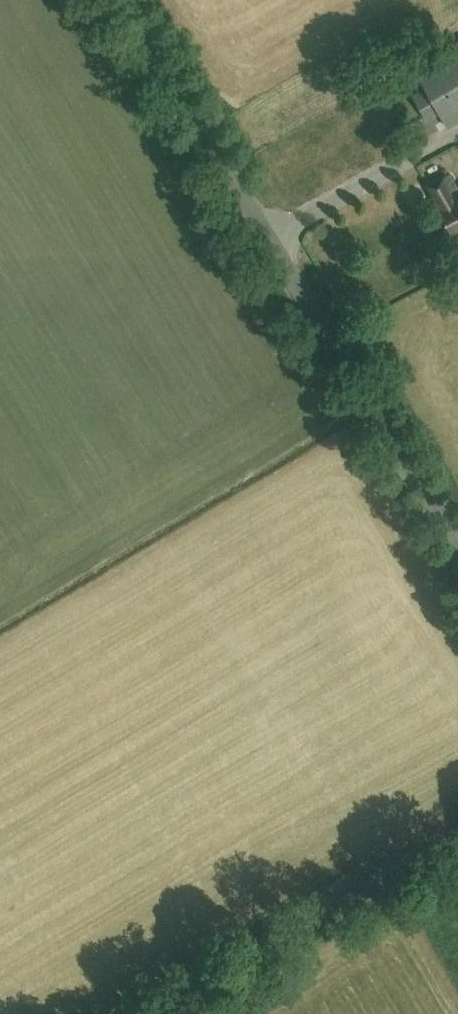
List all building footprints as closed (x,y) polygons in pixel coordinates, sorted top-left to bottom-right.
[(414,66),(426,87),(413,94),(427,119),(439,112),(447,126),(457,120),(457,41),(414,66)] [(449,173),(428,184),(454,234),(457,231),(457,188),(449,173)]
